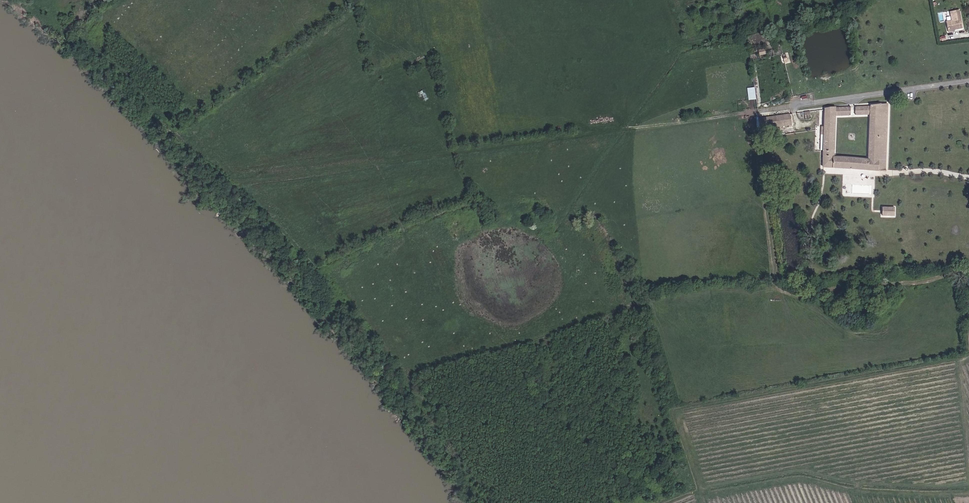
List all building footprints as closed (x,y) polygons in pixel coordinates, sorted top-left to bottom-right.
[(966,21),(965,3),(956,3),(957,13),(951,13),(952,22),(966,21)] [(874,114),(892,113),(892,103),(874,104),(873,106),(859,107),(859,115),(874,114)] [(836,106),(829,107),(828,125),(825,125),(825,133),(828,133),(828,166),(890,169),(891,134),(874,135),(873,159),(837,157),(837,115),(853,115),(853,107),(836,108),(836,106)] [(788,113),(773,116),(774,128),(788,127),(788,113)] [(892,113),(874,114),(874,135),(891,134),(892,113)] [(896,214),(895,207),(882,208),(883,216),(896,214)]
